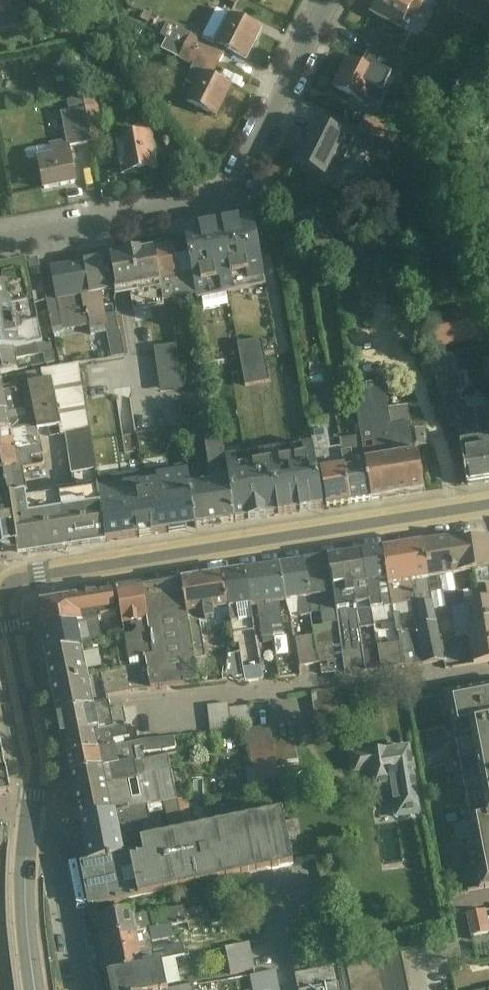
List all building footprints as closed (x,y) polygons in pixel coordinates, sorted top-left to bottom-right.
[(222,4),(236,11),(242,0),(224,0),(222,4)] [(368,19),(401,35),(407,19),(416,24),(428,2),(424,0),(378,0),(368,19)] [(467,0),(452,0),(447,11),(486,31),(488,26),(488,11),(467,0)] [(488,11),(488,0),(467,0),(488,11)] [(28,16),(27,9),(13,12),(11,7),(3,8),(3,6),(0,7),(0,22),(28,16)] [(167,43),(220,69),(227,55),(247,66),(263,35),(230,18),(228,20),(217,14),(202,44),(168,26),(161,40),(167,43)] [(0,22),(0,34),(31,29),(28,16),(0,22)] [(220,69),(167,43),(161,54),(193,71),(185,86),(193,90),(185,107),(217,123),(233,92),(214,80),(220,69)] [(345,62),(332,92),(364,109),(372,94),(380,97),(390,77),(365,66),(363,71),(345,62)] [(97,99),(82,102),(84,113),(99,110),(97,99)] [(84,113),(82,102),(58,107),(66,145),(49,148),(50,150),(37,152),(37,153),(39,163),(43,195),(78,188),(70,150),(90,147),(84,113)] [(99,110),(84,113),(90,147),(106,146),(99,110)] [(369,139),(393,150),(400,154),(405,143),(365,121),(359,134),(369,139)] [(317,126),(295,168),(325,183),(334,167),(341,170),(354,144),(317,126)] [(151,135),(115,142),(122,181),(159,174),(151,135)] [(393,150),(369,139),(363,149),(388,161),(393,150)] [(39,163),(37,153),(28,154),(26,157),(28,164),(39,163)] [(322,211),(292,217),(298,250),(329,243),(322,211)] [(222,229),(217,230),(226,279),(239,276),(233,248),(257,244),(254,224),(254,223),(239,226),(239,225),(222,228),(222,229)] [(226,279),(217,230),(195,234),(184,236),(192,277),(196,302),(229,296),(226,279)] [(239,276),(226,279),(229,296),(266,289),(257,244),(233,248),(239,276)] [(196,302),(192,277),(181,279),(175,249),(154,253),(154,255),(163,306),(172,304),(190,301),(191,308),(197,307),(196,302)] [(154,255),(124,260),(130,299),(133,315),(163,310),(163,306),(154,255)] [(130,299),(124,260),(111,263),(118,302),(130,299)] [(107,262),(78,268),(88,322),(105,320),(106,319),(103,299),(113,297),(107,262)] [(42,280),(41,275),(38,263),(29,265),(33,282),(42,280)] [(35,308),(26,265),(0,270),(0,289),(0,291),(0,316),(35,308)] [(78,268),(41,275),(42,280),(46,303),(54,339),(55,339),(90,331),(88,322),(78,268)] [(0,316),(0,357),(43,348),(35,308),(0,316)] [(479,313),(431,323),(439,355),(483,345),(479,313)] [(106,319),(105,320),(108,337),(113,362),(126,360),(117,318),(106,319)] [(105,320),(88,322),(90,331),(92,340),(108,337),(105,320)] [(263,343),(239,348),(246,390),(271,385),(263,343)] [(0,357),(0,378),(19,375),(17,364),(44,359),(46,370),(56,368),(51,346),(43,348),(0,357)] [(193,350),(171,351),(175,399),(197,397),(193,350)] [(429,364),(441,411),(456,425),(467,490),(488,487),(488,429),(487,428),(483,404),(461,407),(460,399),(463,398),(467,393),(465,379),(459,380),(455,359),(429,364)] [(113,362),(80,368),(87,413),(133,405),(131,389),(127,364),(126,360),(113,362)] [(155,360),(127,364),(131,389),(159,384),(155,360)] [(87,413),(80,368),(27,379),(29,389),(50,386),(59,430),(61,439),(66,440),(90,436),(87,413)] [(19,401),(17,389),(8,391),(6,383),(0,384),(0,403),(19,401)] [(50,386),(29,389),(30,392),(31,399),(35,417),(38,433),(39,433),(59,430),(50,386)] [(363,441),(372,505),(424,497),(418,453),(425,451),(423,434),(413,437),(408,410),(388,414),(385,392),(371,394),(370,390),(366,391),(366,395),(356,396),(363,441)] [(0,403),(0,420),(9,418),(21,415),(19,401),(0,403)] [(0,420),(0,439),(7,438),(26,435),(38,433),(35,417),(26,418),(25,415),(21,415),(9,418),(0,420)] [(351,508),(342,452),(331,454),(326,426),(311,428),(309,428),(313,450),(317,476),(321,475),(327,512),(351,508)] [(38,433),(26,435),(28,443),(34,442),(35,446),(41,444),(38,433)] [(0,439),(0,459),(42,451),(41,444),(35,446),(34,442),(28,443),(26,435),(7,438),(0,439)] [(90,436),(66,440),(68,449),(91,445),(90,436)] [(372,505),(363,441),(341,445),(342,452),(351,508),(372,505)] [(91,445),(68,449),(69,458),(93,454),(91,445)] [(236,527),(224,462),(221,445),(205,447),(211,488),(190,491),(196,533),(236,527)] [(313,450),(291,453),(300,517),(323,513),(317,476),(313,450)] [(0,459),(0,481),(23,476),(23,475),(34,473),(32,462),(40,460),(38,455),(43,454),(42,451),(0,459)] [(291,453),(256,458),(266,522),(300,517),(291,453)] [(93,454),(69,458),(72,479),(96,476),(93,454)] [(256,458),(224,462),(236,527),(266,522),(256,458)] [(0,481),(0,493),(26,488),(23,476),(0,481)] [(74,493),(58,495),(61,511),(68,552),(107,547),(100,504),(96,476),(72,479),(74,493)] [(0,493),(0,506),(28,500),(26,488),(0,493)] [(107,547),(196,533),(190,491),(100,504),(107,547)] [(0,506),(0,543),(1,550),(6,550),(6,552),(17,550),(18,556),(27,555),(27,559),(31,558),(68,552),(61,511),(58,495),(28,500),(0,506)] [(488,575),(488,551),(486,536),(453,542),(460,580),(488,575)] [(460,580),(453,542),(411,549),(418,587),(460,580)] [(0,543),(0,553),(1,553),(2,555),(4,556),(6,557),(8,557),(9,557),(11,558),(12,558),(14,558),(15,558),(18,558),(19,560),(27,559),(27,555),(18,556),(17,550),(6,552),(6,550),(1,550),(0,543)] [(395,591),(418,587),(411,549),(389,553),(395,591)] [(395,591),(389,553),(367,556),(373,594),(395,591)] [(353,598),(373,594),(367,556),(346,560),(353,598)] [(353,598),(346,560),(328,563),(335,601),(353,598)] [(302,606),(335,601),(328,563),(295,569),(302,606)] [(302,606),(295,569),(236,579),(243,616),(302,606)] [(215,621),(243,616),(236,579),(209,583),(215,621)] [(215,621),(209,583),(172,588),(179,628),(215,621)] [(149,634),(179,628),(172,588),(143,593),(149,634)] [(149,634),(143,593),(119,596),(122,620),(124,638),(149,634)] [(98,624),(122,620),(119,596),(43,609),(39,615),(42,633),(98,624)] [(461,639),(488,636),(488,609),(458,613),(461,639)] [(48,659),(102,649),(98,624),(42,633),(48,659)] [(488,667),(488,636),(461,639),(465,670),(488,667)] [(57,711),(122,699),(135,697),(124,638),(108,641),(109,648),(102,649),(48,659),(57,711)] [(257,686),(257,660),(242,660),(242,686),(257,686)] [(488,727),(488,695),(437,706),(444,736),(488,727)] [(57,711),(63,744),(128,732),(122,699),(57,711)] [(223,710),(224,734),(266,734),(266,710),(223,710)] [(488,753),(488,727),(444,736),(449,762),(488,753)] [(67,761),(131,749),(128,732),(63,744),(67,761)] [(263,790),(294,789),(292,734),(261,735),(263,790)] [(67,761),(70,779),(161,762),(158,744),(131,749),(67,761)] [(380,827),(420,819),(407,750),(367,757),(380,827)] [(9,794),(0,752),(0,796),(9,794)] [(453,780),(488,773),(488,753),(449,762),(453,780)] [(70,779),(79,825),(147,811),(170,807),(161,762),(70,779)] [(488,797),(488,773),(453,780),(458,803),(488,797)] [(463,828),(488,822),(488,797),(458,803),(463,828)] [(87,866),(132,858),(137,857),(131,827),(150,824),(147,811),(79,825),(87,866)] [(95,909),(292,868),(282,816),(141,845),(144,860),(132,862),(132,858),(87,866),(95,909)] [(488,885),(488,822),(463,828),(476,888),(488,885)] [(9,879),(9,861),(0,861),(0,879),(9,879)] [(100,943),(140,936),(136,915),(96,922),(100,943)] [(100,943),(103,960),(143,953),(140,936),(100,943)] [(107,980),(147,973),(143,953),(103,960),(107,980)] [(296,978),(299,989),(385,989),(379,961),(296,978)] [(108,989),(150,989),(147,973),(107,980),(108,989)]
